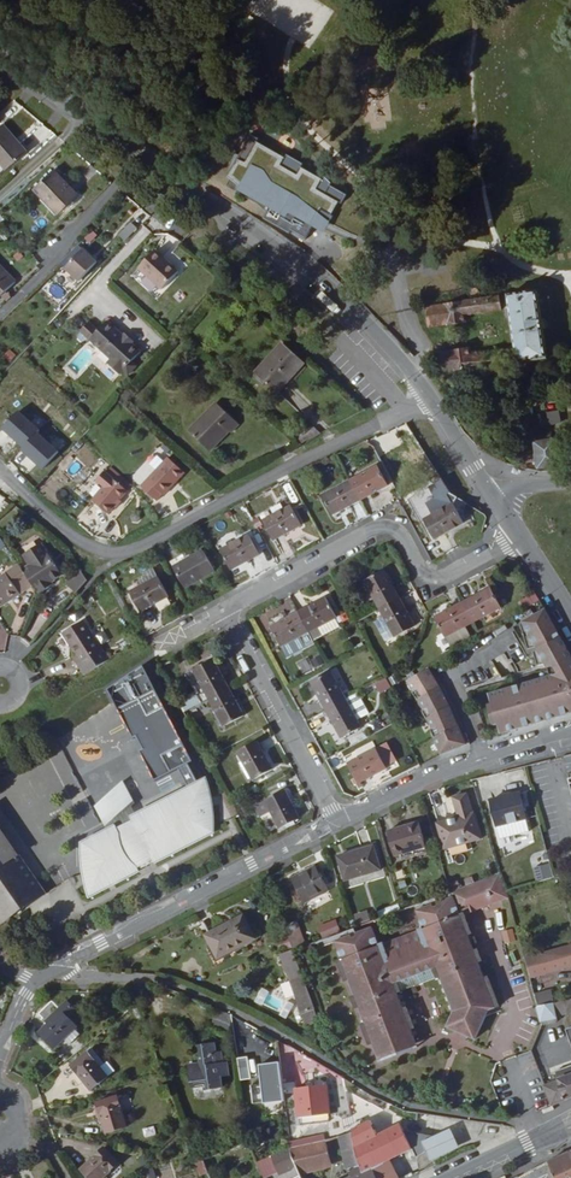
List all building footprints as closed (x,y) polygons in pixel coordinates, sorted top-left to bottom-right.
[(240,174),(242,176),(244,173),(273,143),(261,134),(263,131),(256,127),(242,146),(237,146),(234,158),(229,164),(240,174)] [(4,128),(0,132),(0,161),(10,171),(28,154),(4,128)] [(287,152),(273,143),(244,173),(273,193),(286,202),(276,217),(263,207),(262,209),(299,236),(315,211),(326,221),(331,213),(329,211),(337,200),(340,202),(346,193),(331,182),(332,180),(324,173),(321,176),(303,163),(305,160),(289,149),(287,152)] [(38,190),(61,214),(70,205),(75,201),(80,196),(58,172),(38,190)] [(240,178),(269,198),(272,193),(245,175),(243,177),(242,176),(240,178)] [(269,198),(263,207),(276,217),(286,202),(273,193),(272,193),(269,198)] [(142,225),(149,215),(141,209),(134,219),(142,225)] [(124,239),(129,244),(141,234),(135,227),(124,239)] [(73,279),(92,259),(85,253),(67,272),(73,279)] [(179,272),(158,254),(142,270),(162,290),(179,272)] [(99,266),(92,259),(73,279),(81,286),(99,266)] [(0,264),(0,296),(16,281),(0,264)] [(543,359),(533,294),(504,298),(512,353),(513,365),(543,359)] [(497,310),(495,299),(422,309),(425,327),(444,324),(444,326),(461,324),(460,316),(497,310)] [(131,343),(123,336),(109,322),(99,332),(90,341),(110,359),(106,363),(119,374),(140,351),(131,343)] [(90,323),(81,332),(89,340),(90,341),(99,332),(90,323)] [(81,332),(78,338),(84,343),(89,340),(81,332)] [(125,334),(123,336),(131,343),(133,341),(125,334)] [(303,365),(281,345),(254,375),(276,394),(303,365)] [(14,347),(6,357),(12,363),(21,353),(14,347)] [(437,372),(505,368),(504,366),(513,365),(512,353),(469,358),(468,351),(435,355),(437,372)] [(386,404),(396,414),(405,408),(394,397),(386,404)] [(236,424),(213,403),(187,432),(208,451),(227,431),(229,432),(236,424)] [(548,425),(561,423),(559,410),(546,412),(548,425)] [(519,457),(522,469),(524,469),(523,465),(526,465),(537,462),(538,468),(555,464),(551,444),(536,447),(537,453),(519,457)] [(464,504),(471,498),(446,456),(426,477),(440,490),(464,504)] [(183,474),(167,459),(140,488),(155,502),(162,495),(163,496),(183,474)] [(386,488),(376,468),(348,483),(358,502),(386,488)] [(108,504),(114,498),(122,489),(100,469),(92,478),(99,484),(87,497),(102,511),(108,504)] [(331,517),(358,502),(348,483),(320,498),(331,517)] [(435,540),(463,525),(452,506),(424,521),(435,540)] [(272,541),(299,527),(288,507),(261,521),(272,541)] [(229,572),(257,556),(247,537),(219,552),(229,572)] [(28,582),(33,589),(36,594),(37,593),(39,595),(49,589),(47,587),(50,585),(61,578),(40,546),(22,557),(29,567),(21,572),(28,582)] [(183,589),(213,573),(202,552),(188,559),(185,554),(169,562),(183,589)] [(0,580),(0,610),(19,598),(15,591),(28,582),(21,572),(19,568),(0,580)] [(64,585),(76,595),(87,582),(78,570),(64,585)] [(383,573),(361,584),(376,612),(397,600),(383,573)] [(139,613),(167,598),(156,578),(129,593),(139,613)] [(19,598),(33,589),(28,582),(15,591),(19,598)] [(474,626),(483,621),(497,613),(500,611),(489,591),(463,605),(474,626)] [(291,599),(265,609),(268,619),(295,609),(291,599)] [(412,627),(397,600),(376,612),(380,620),(385,629),(391,639),(412,627)] [(325,604),(297,618),(308,638),(336,624),(325,604)] [(466,630),(474,626),(463,605),(436,620),(447,641),(448,641),(466,630)] [(501,619),(497,613),(483,621),(486,627),(501,619)] [(308,638),(297,618),(270,632),(280,652),(308,638)] [(380,632),(385,629),(380,620),(375,623),(380,632)] [(497,738),(563,718),(570,715),(570,673),(542,620),(518,633),(525,658),(533,655),(535,658),(531,660),(535,674),(542,673),(545,677),(545,680),(537,683),(538,686),(487,701),(489,710),(485,712),(490,730),(495,729),(497,738)] [(72,659),(83,677),(108,661),(83,623),(61,636),(74,657),(72,659)] [(471,640),(466,630),(448,641),(453,650),(471,640)] [(307,658),(296,664),(302,675),(313,669),(307,658)] [(206,701),(226,690),(211,663),(184,677),(194,696),(201,692),(206,701)] [(449,713),(428,673),(405,688),(410,695),(412,694),(413,697),(412,697),(417,705),(422,714),(420,715),(425,723),(424,724),(427,731),(429,730),(430,733),(429,734),(438,758),(469,749),(465,737),(460,740),(449,713)] [(325,715),(346,704),(331,678),(311,688),(325,715)] [(388,681),(378,685),(382,693),(391,689),(388,681)] [(241,718),(226,690),(206,701),(221,729),(241,718)] [(361,732),(346,704),(325,715),(340,744),(361,732)] [(250,782),(271,771),(255,743),(235,754),(250,782)] [(356,790),(384,776),(374,756),(346,770),(356,790)] [(110,827),(112,831),(136,818),(130,806),(133,804),(122,782),(95,807),(106,829),(110,827)] [(136,818),(112,831),(84,845),(84,859),(85,869),(87,878),(89,887),(91,893),(211,831),(211,821),(208,802),(204,783),(136,818)] [(282,793),(262,803),(277,830),(297,820),(282,793)] [(511,796),(511,795),(502,797),(503,799),(490,802),(498,828),(527,820),(519,794),(511,796)] [(476,817),(473,817),(467,798),(453,802),(459,822),(439,827),(446,852),(483,841),(476,817)] [(396,859),(427,850),(420,826),(389,835),(396,859)] [(4,925),(29,906),(25,900),(41,888),(0,831),(0,920),(4,925)] [(346,882),(382,871),(375,848),(339,858),(346,882)] [(307,905),(330,891),(317,867),(294,880),(307,905)] [(551,868),(534,870),(535,881),(553,879),(551,868)] [(499,873),(450,892),(415,905),(424,928),(380,944),(374,927),(336,941),(343,958),(340,959),(347,978),(350,977),(356,994),(356,995),(358,998),(475,954),(474,951),(468,934),(461,915),(465,914),(469,912),(467,907),(476,904),(477,909),(511,896),(510,892),(499,873)] [(25,900),(29,906),(46,895),(41,888),(25,900)] [(221,956),(259,937),(246,914),(208,933),(221,956)] [(355,918),(359,926),(370,922),(367,914),(355,918)] [(472,933),(465,914),(461,915),(468,934),(472,933)] [(318,927),(323,939),(341,931),(336,919),(318,927)] [(281,953),(306,944),(299,923),(284,928),(287,936),(276,940),(281,953)] [(570,968),(570,949),(551,954),(556,973),(570,968)] [(478,961),(475,954),(358,998),(360,1004),(366,1021),(363,1022),(370,1040),(373,1040),(379,1057),(396,1051),(393,1045),(399,1043),(401,1049),(416,1043),(410,1025),(412,1024),(406,1005),(403,1006),(397,990),(441,974),(455,1009),(448,1022),(476,1036),(485,1015),(500,1009),(488,977),(484,979),(478,961)] [(305,1022),(318,1017),(317,1014),(306,984),(293,988),(305,1022)] [(553,1005),(556,1016),(559,1018),(570,1015),(570,1014),(570,1013),(570,1000),(553,1005)] [(73,1018),(80,1012),(71,1003),(62,1012),(65,1015),(45,1035),(61,1050),(72,1039),(83,1029),(73,1018)] [(230,1034),(234,1014),(215,1011),(211,1030),(230,1034)] [(88,1034),(83,1029),(72,1039),(77,1044),(88,1034)] [(220,1053),(215,1053),(213,1043),(194,1047),(198,1067),(188,1069),(190,1085),(206,1082),(208,1090),(221,1088),(219,1077),(228,1075),(225,1062),(222,1063),(220,1053)] [(92,1052),(113,1078),(118,1073),(98,1048),(92,1052)] [(87,1079),(96,1090),(113,1078),(92,1052),(76,1066),(87,1079)] [(530,1052),(517,1058),(524,1074),(538,1068),(530,1052)] [(253,1056),(238,1059),(242,1082),(256,1079),(253,1056)] [(284,1099),(279,1060),(259,1063),(261,1082),(251,1083),(253,1101),(263,1100),(264,1101),(284,1099)] [(557,1070),(561,1078),(546,1083),(546,1084),(552,1097),(554,1102),(570,1095),(570,1064),(557,1070)] [(302,1122),(330,1117),(325,1088),(296,1092),(302,1122)] [(108,1134),(129,1127),(119,1097),(98,1104),(103,1118),(108,1134)] [(351,1132),(352,1135),(354,1148),(360,1163),(368,1160),(377,1177),(398,1177),(389,1160),(413,1148),(403,1131),(401,1126),(376,1138),(369,1124),(351,1132)] [(403,1131),(413,1148),(418,1156),(426,1149),(436,1136),(403,1131)] [(352,1135),(337,1139),(350,1167),(352,1167),(356,1177),(355,1177),(377,1177),(368,1160),(360,1163),(354,1148),(352,1135)] [(332,1166),(322,1143),(291,1151),(302,1174),(332,1166)] [(89,1177),(106,1177),(120,1164),(104,1148),(94,1158),(81,1170),(89,1177)] [(302,1174),(291,1151),(290,1149),(270,1157),(278,1176),(286,1172),(289,1177),(303,1177),(302,1174)] [(569,1151),(549,1160),(552,1167),(549,1168),(551,1172),(553,1171),(557,1177),(556,1177),(570,1177),(570,1156),(569,1151)] [(146,1166),(150,1177),(156,1177),(157,1177),(151,1161),(146,1166)] [(205,1161),(197,1165),(202,1177),(210,1175),(205,1161)] [(146,1166),(141,1171),(143,1177),(150,1177),(146,1166)]
